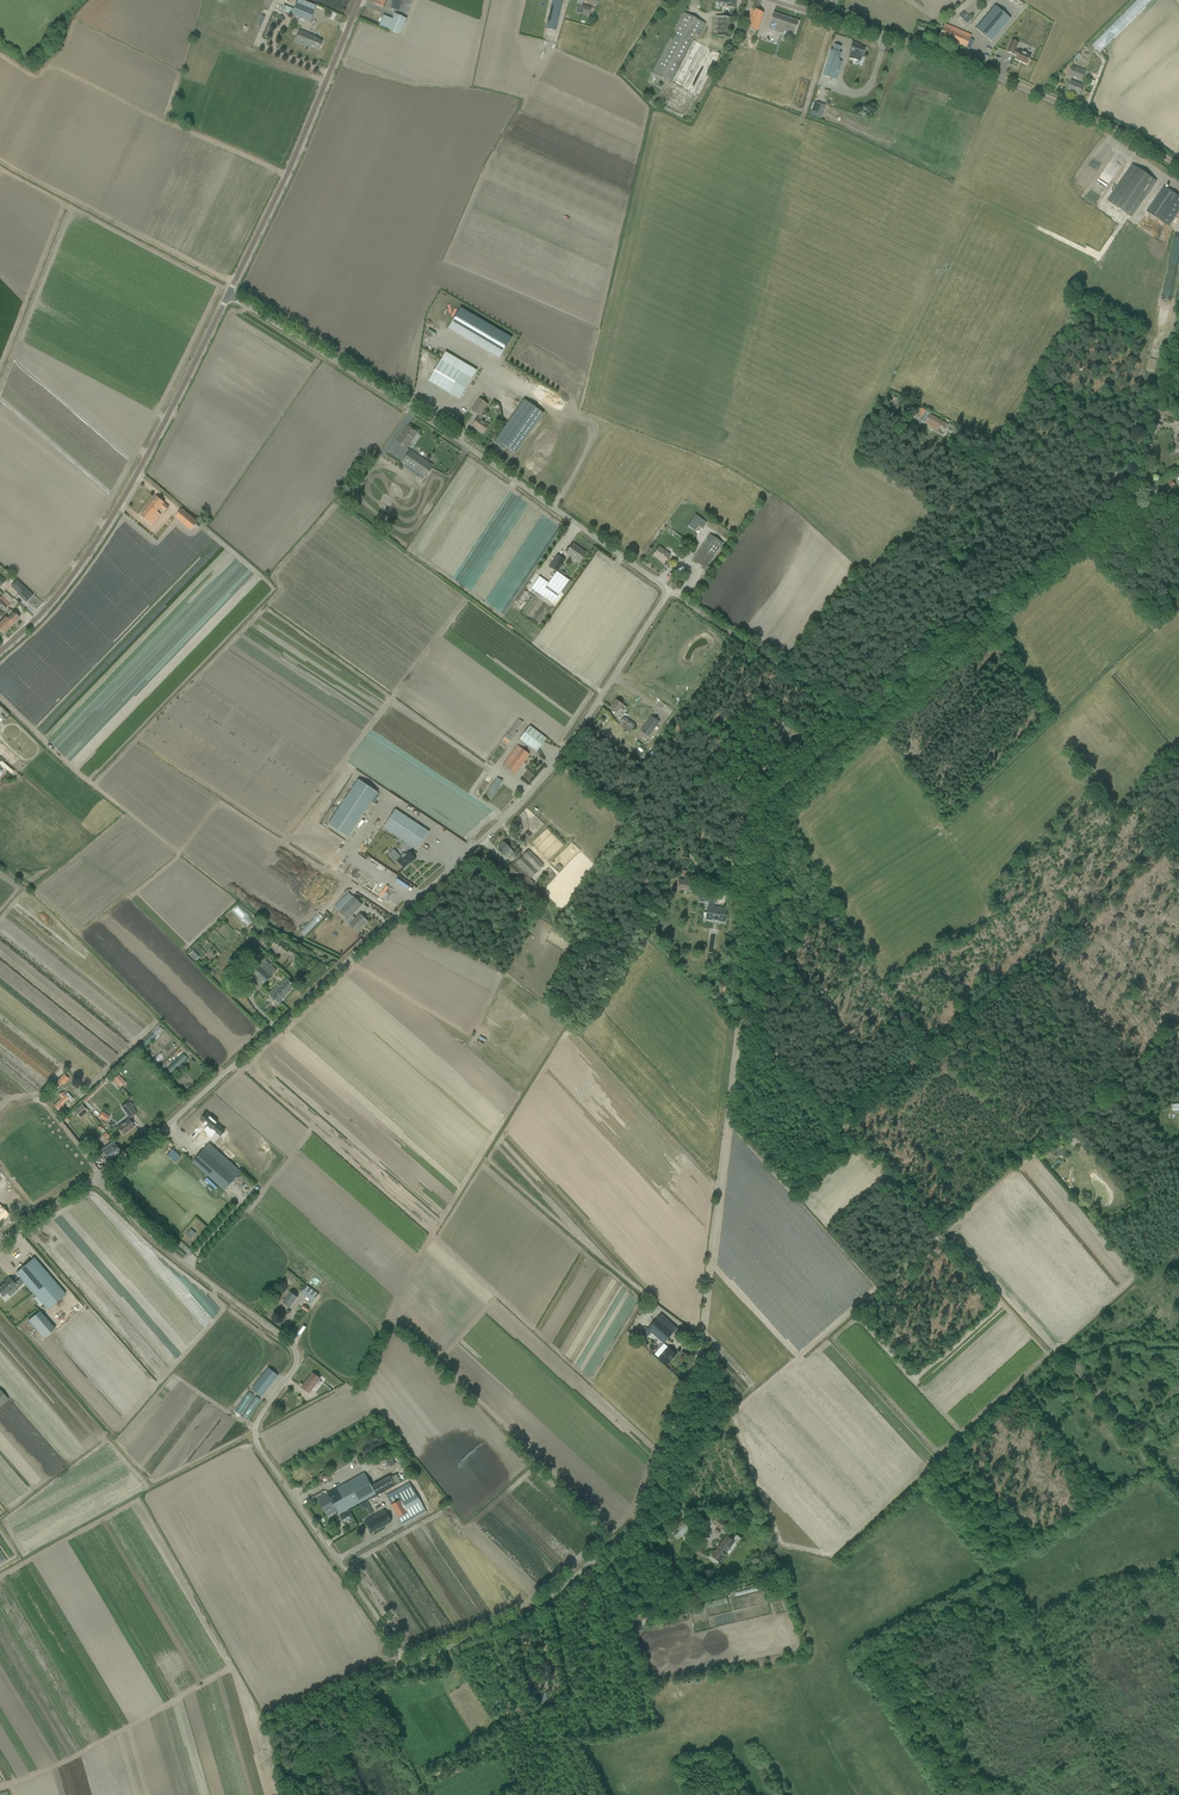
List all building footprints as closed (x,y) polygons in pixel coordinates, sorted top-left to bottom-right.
[(402,0),(394,0),(391,7),(399,11),(403,1),(402,0)] [(405,13),(411,15),(415,0),(406,0),(404,8),(406,9),(405,13)] [(546,29),(555,31),(562,2),(554,0),(553,0),(546,29)] [(591,7),(582,5),(583,0),(579,0),(576,12),(589,16),(591,7)] [(1094,47),(1102,54),(1155,0),(1140,0),(1138,2),(1094,47)] [(314,11),(309,9),(297,4),(292,15),(310,22),(314,11)] [(995,6),(976,28),(991,42),(1010,19),(995,6)] [(757,32),(762,19),(763,13),(751,9),(745,28),(757,32)] [(959,17),(960,17),(958,19),(960,21),(962,19),(967,23),(971,19),(963,12),(959,17)] [(699,36),(702,29),(705,24),(683,13),(652,73),(671,83),(695,35),(699,36)] [(788,30),(788,33),(794,36),(799,21),(773,13),(768,29),(784,34),(785,29),(788,30)] [(388,30),(400,35),(407,19),(395,14),(388,30)] [(258,26),(263,28),(267,18),(263,16),(258,26)] [(729,38),(730,31),(732,19),(715,16),(714,22),(712,36),(722,37),(729,38)] [(974,41),(970,39),(971,35),(945,24),(940,36),(970,49),(974,41)] [(307,38),(309,35),(300,31),(296,41),(304,45),(306,45),(308,41),(307,41),(308,39),(307,38)] [(318,39),(309,35),(307,38),(308,39),(307,41),(308,41),(306,45),(310,47),(310,46),(319,49),(322,42),(318,40),(318,39)] [(1018,43),(1012,40),(1006,52),(1013,55),(1014,54),(1017,56),(1015,60),(1027,65),(1031,56),(1019,51),(1018,52),(1015,50),(1018,43)] [(717,53),(710,49),(694,41),(672,83),(698,97),(720,55),(717,53)] [(861,56),(862,56),(865,48),(858,46),(859,44),(852,43),(851,48),(850,52),(852,53),(850,58),(860,62),(861,56)] [(831,48),(823,74),(837,79),(840,69),(837,68),(842,51),(831,48)] [(1082,80),(1086,71),(1072,66),(1068,75),(1082,80)] [(1071,82),(1070,84),(1068,90),(1077,93),(1076,94),(1080,95),(1082,90),(1084,86),(1071,82)] [(816,118),(821,119),(826,105),(820,103),(817,116),(816,118)] [(1132,164),(1107,200),(1132,218),(1157,181),(1132,164)] [(1169,226),(1178,211),(1178,197),(1164,186),(1147,211),(1169,226)] [(449,327),(448,328),(500,359),(500,358),(512,338),(460,308),(449,327)] [(440,361),(428,381),(460,400),(477,371),(466,365),(461,373),(440,361)] [(533,394),(537,388),(529,384),(526,390),(533,394)] [(483,434),(487,429),(489,425),(481,420),(484,416),(481,414),(487,405),(479,399),(471,410),(479,416),(478,418),(472,426),(477,429),(479,430),(478,430),(483,434)] [(515,453),(519,449),(544,413),(524,399),(499,435),(496,440),(515,453)] [(925,424),(938,431),(940,427),(942,428),(945,423),(929,415),(930,414),(921,409),(918,415),(922,418),(920,421),(925,424)] [(407,448),(414,438),(417,433),(408,427),(405,431),(398,442),(407,448)] [(402,462),(409,467),(407,470),(418,477),(420,474),(425,478),(433,466),(410,450),(402,462)] [(1172,481),(1164,487),(1168,492),(1175,485),(1172,481)] [(140,516),(145,520),(152,525),(160,515),(157,512),(160,508),(165,511),(169,507),(161,500),(156,497),(140,516)] [(175,518),(191,531),(198,523),(182,509),(175,518)] [(695,515),(688,526),(695,530),(698,525),(702,528),(706,522),(695,515)] [(706,569),(709,564),(723,544),(709,535),(692,560),(706,569)] [(586,553),(580,549),(579,550),(573,545),(567,553),(580,562),(586,553)] [(664,563),(667,558),(670,555),(659,547),(656,552),(655,552),(655,553),(655,554),(653,556),(654,556),(654,555),(660,560),(664,563)] [(562,565),(565,560),(557,555),(549,567),(556,572),(557,572),(557,571),(559,573),(564,566),(562,565)] [(539,576),(531,588),(556,606),(572,583),(559,573),(557,572),(556,572),(548,583),(539,576)] [(11,586),(11,587),(19,594),(18,595),(20,597),(24,601),(26,603),(33,596),(28,591),(25,588),(17,581),(16,581),(11,586)] [(0,597),(0,603),(6,609),(10,605),(1,596),(0,597)] [(7,618),(13,624),(19,618),(15,614),(13,612),(10,610),(8,613),(10,615),(7,618)] [(3,634),(3,635),(13,624),(7,618),(7,619),(5,617),(0,622),(0,631),(3,634)] [(612,707),(616,711),(618,712),(620,708),(624,710),(626,707),(621,704),(616,700),(612,707)] [(652,716),(640,731),(648,737),(660,722),(652,716)] [(619,724),(631,731),(635,724),(624,717),(619,724)] [(530,726),(520,739),(537,752),(547,739),(530,726)] [(508,745),(517,733),(511,728),(507,733),(503,730),(498,736),(508,745)] [(506,761),(503,765),(510,771),(515,774),(523,763),(529,754),(525,751),(517,745),(513,751),(516,753),(508,763),(506,761)] [(531,773),(527,780),(532,783),(536,776),(531,773)] [(497,777),(484,797),(489,801),(503,781),(497,777)] [(358,780),(328,824),(348,838),(378,793),(358,780)] [(403,849),(405,854),(397,861),(404,869),(411,862),(412,863),(416,859),(408,851),(412,847),(417,850),(429,832),(424,829),(395,809),(383,827),(406,843),(403,847),(403,849)] [(528,839),(532,835),(528,831),(524,836),(528,839)] [(499,845),(497,847),(498,849),(503,855),(506,857),(509,854),(512,857),(515,854),(510,848),(504,843),(501,846),(499,845)] [(511,873),(524,885),(528,890),(534,883),(530,879),(544,865),(533,854),(528,850),(514,865),(512,863),(507,868),(511,873)] [(677,890),(692,892),(694,882),(679,879),(677,890)] [(338,910),(343,915),(347,919),(345,920),(349,924),(358,932),(361,928),(367,921),(368,922),(360,914),(354,920),(350,917),(359,908),(362,905),(352,896),(338,910)] [(705,902),(709,902),(707,913),(710,914),(709,920),(722,922),(723,916),(726,916),(726,909),(713,908),(714,903),(715,903),(716,898),(706,896),(705,902)] [(239,905),(236,909),(245,916),(248,912),(239,905)] [(227,917),(242,932),(246,928),(231,914),(227,917)] [(307,938),(325,918),(321,914),(302,933),(307,938)] [(196,951),(191,956),(197,962),(202,958),(196,951)] [(276,970),(272,966),(262,957),(244,978),(253,986),(258,991),(276,970)] [(294,986),(286,979),(280,987),(278,985),(269,995),(279,1004),(294,986)] [(47,997),(50,994),(41,987),(37,991),(38,991),(33,997),(40,1002),(42,1000),(47,1004),(50,999),(47,997)] [(54,1002),(51,1012),(56,1007),(60,1008),(58,1013),(57,1014),(60,1016),(62,1016),(63,1013),(64,1013),(64,1012),(61,1008),(68,1010),(67,1013),(66,1013),(66,1016),(68,1019),(69,1016),(71,1013),(69,1012),(69,1011),(61,1003),(60,1007),(54,1005),(55,1002),(57,1000),(52,997),(52,999),(54,1002)] [(94,1029),(79,1019),(75,1016),(71,1024),(73,1025),(70,1030),(81,1037),(84,1032),(86,1034),(85,1036),(88,1038),(94,1029)] [(186,1055),(166,1073),(171,1078),(190,1060),(186,1055)] [(68,1079),(63,1074),(52,1086),(57,1090),(62,1084),(63,1085),(68,1079)] [(120,1087),(121,1087),(126,1082),(118,1075),(113,1080),(120,1087)] [(85,1103),(106,1082),(105,1080),(103,1079),(99,1083),(100,1083),(96,1087),(97,1087),(83,1101),(85,1103)] [(116,1095),(123,1101),(125,1099),(121,1096),(125,1092),(122,1089),(116,1095)] [(53,1106),(57,1110),(63,1116),(67,1112),(65,1110),(66,1109),(62,1105),(68,1099),(71,1102),(73,1099),(67,1093),(65,1095),(62,1092),(59,1095),(62,1098),(53,1106)] [(121,1107),(130,1118),(137,1113),(128,1102),(121,1107)] [(81,1105),(73,1111),(77,1116),(85,1109),(81,1105)] [(206,1115),(200,1122),(207,1128),(203,1132),(207,1136),(206,1137),(210,1140),(216,1134),(217,1135),(221,1130),(216,1126),(217,1125),(206,1115)] [(134,1127),(131,1122),(128,1119),(117,1127),(119,1131),(123,1136),(134,1127)] [(1065,1136),(1067,1139),(1073,1134),(1071,1131),(1065,1136)] [(120,1152),(115,1145),(113,1141),(100,1150),(95,1143),(89,1147),(97,1158),(102,1154),(104,1153),(108,1160),(120,1152)] [(1079,1144),(1085,1151),(1088,1149),(1082,1142),(1079,1144)] [(209,1143),(193,1162),(197,1166),(225,1190),(241,1172),(214,1147),(209,1143)] [(175,1163),(180,1157),(172,1150),(167,1155),(175,1163)] [(1060,1159),(1051,1167),(1054,1171),(1063,1163),(1060,1159)] [(4,1210),(0,1205),(0,1222),(8,1214),(4,1210)] [(262,1217),(266,1213),(261,1208),(257,1212),(262,1217)] [(191,1229),(186,1235),(191,1239),(196,1233),(191,1229)] [(24,1267),(16,1273),(19,1277),(24,1283),(47,1309),(65,1294),(34,1258),(27,1264),(24,1267)] [(319,1290),(325,1283),(317,1276),(311,1284),(319,1290)] [(0,1286),(0,1292),(3,1296),(16,1284),(19,1287),(24,1283),(19,1277),(14,1282),(10,1277),(0,1286)] [(300,1294),(312,1302),(316,1296),(304,1288),(300,1294)] [(289,1293),(286,1298),(282,1302),(290,1308),(293,1303),(297,1298),(289,1293)] [(649,1299),(646,1303),(653,1309),(655,1306),(654,1305),(655,1304),(649,1299)] [(40,1307),(30,1316),(46,1334),(56,1324),(40,1307)] [(651,1339),(654,1335),(664,1343),(673,1332),(669,1329),(658,1319),(647,1331),(645,1333),(651,1339)] [(676,1354),(668,1347),(664,1344),(655,1354),(659,1358),(666,1364),(672,1357),(673,1358),(676,1354)] [(252,1389),(262,1396),(278,1376),(268,1368),(252,1389)] [(302,1387),(306,1391),(309,1393),(320,1379),(317,1377),(313,1373),(302,1387)] [(8,1400),(0,1391),(0,1407),(8,1400)] [(256,1397),(245,1417),(252,1421),(263,1400),(256,1397)] [(389,1475),(371,1485),(364,1473),(327,1493),(335,1507),(339,1514),(344,1511),(363,1501),(364,1502),(365,1501),(365,1500),(376,1494),(394,1484),(389,1475)] [(396,1474),(392,1477),(395,1484),(400,1481),(396,1474)] [(386,1496),(392,1505),(403,1526),(408,1523),(427,1512),(410,1482),(392,1493),(386,1496)] [(323,1496),(317,1499),(325,1513),(335,1507),(327,1493),(323,1496)] [(374,1520),(367,1525),(371,1533),(383,1526),(391,1521),(385,1510),(374,1516),(372,1517),(374,1520)] [(726,1523),(718,1517),(716,1516),(711,1523),(721,1530),(726,1523)] [(676,1539),(689,1529),(686,1525),(682,1520),(670,1530),(673,1535),(676,1539)] [(721,1550),(725,1552),(733,1541),(737,1544),(741,1538),(736,1535),(733,1538),(729,1535),(727,1537),(726,1536),(719,1546),(722,1548),(721,1550)] [(695,1544),(691,1550),(701,1557),(705,1551),(695,1544)] [(711,1556),(716,1559),(718,1561),(725,1552),(721,1550),(722,1548),(719,1546),(711,1556)] [(703,1598),(699,1587),(691,1589),(691,1590),(689,1591),(692,1601),(703,1598)] [(727,1598),(690,1607),(691,1612),(728,1603),(727,1598)] [(439,1658),(431,1661),(435,1669),(442,1666),(439,1658)]
